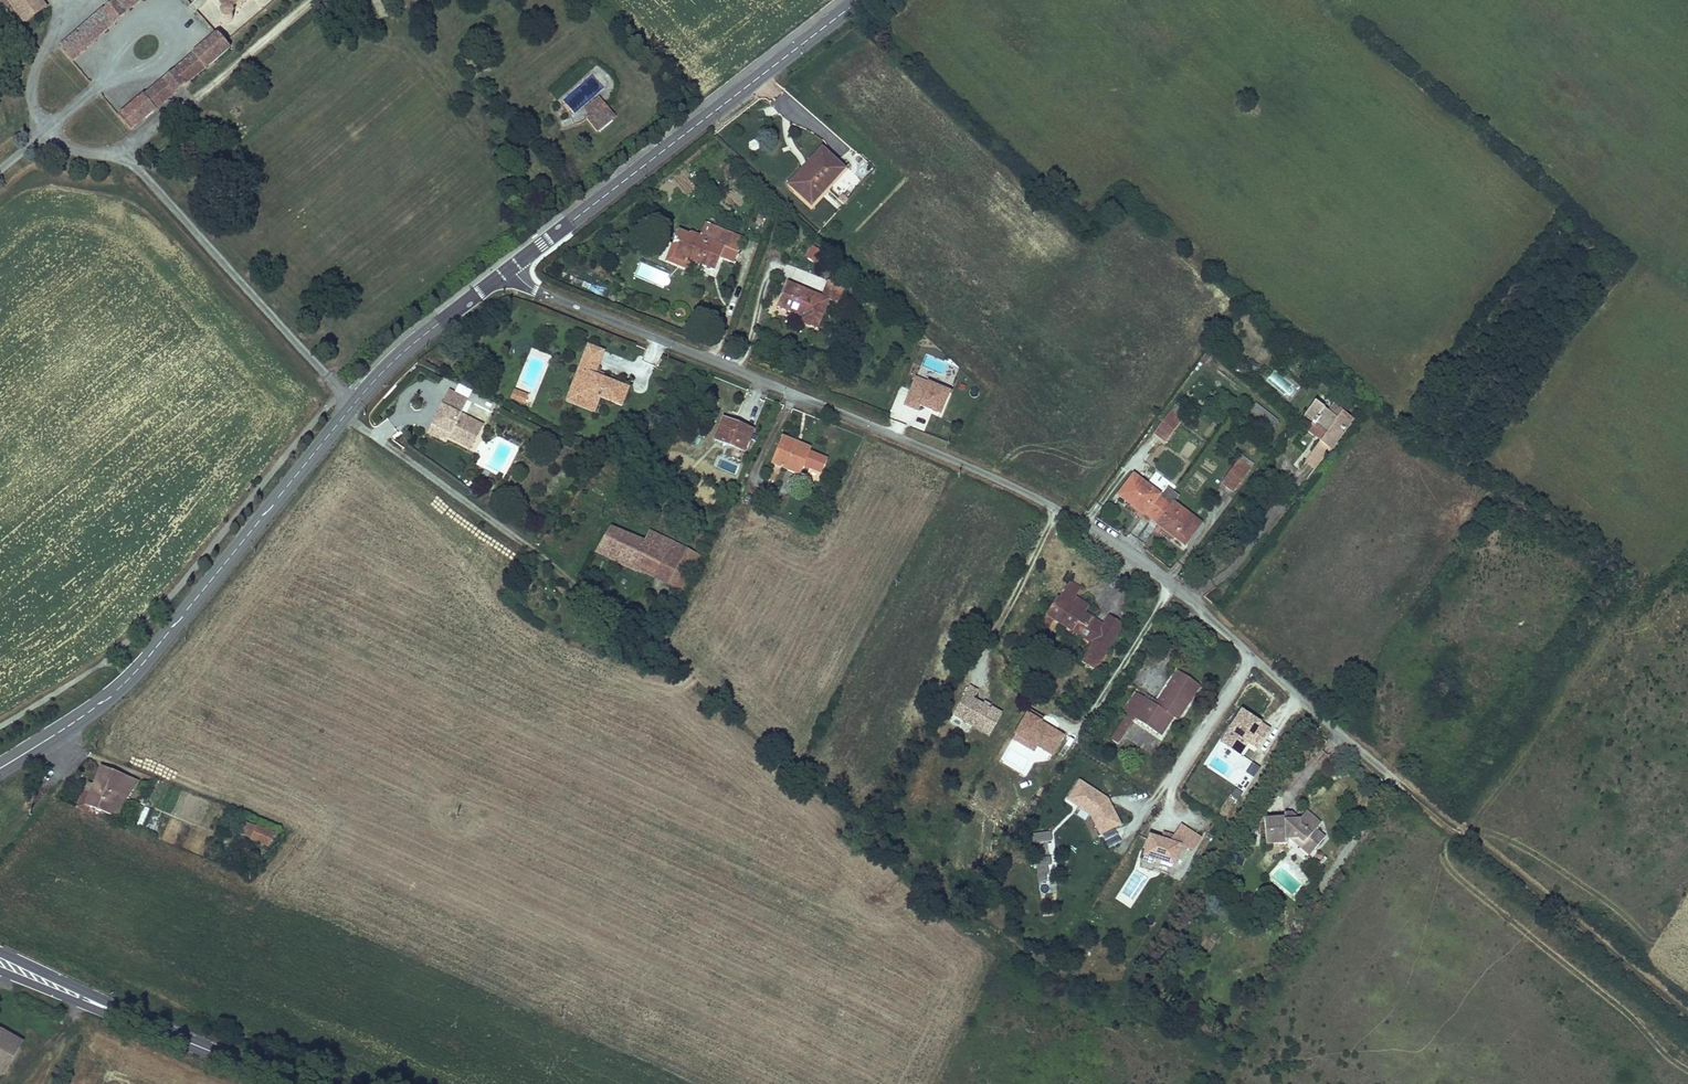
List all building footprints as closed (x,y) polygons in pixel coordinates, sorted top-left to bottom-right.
[(23,22),(47,5),(43,0),(7,0),(23,22)] [(60,46),(72,59),(143,0),(115,0),(60,46)] [(221,13),(223,15),(222,18),(223,20),(224,22),(225,22),(226,23),(229,23),(231,22),(232,21),(233,19),(233,17),(233,15),(232,13),(232,12),(246,0),(210,0),(221,13)] [(228,51),(217,37),(119,116),(130,130),(228,51)] [(609,103),(591,118),(595,123),(614,107),(609,103)] [(614,107),(595,123),(606,136),(624,120),(614,107)] [(836,163),(815,144),(809,151),(799,143),(791,152),(800,160),(783,179),(805,198),(836,163)] [(669,226),(664,239),(670,241),(665,253),(676,258),(678,254),(684,257),(707,266),(718,242),(731,248),(738,232),(699,216),(693,232),(683,228),(681,231),(669,226)] [(670,241),(664,239),(656,257),(680,267),(684,257),(678,254),(676,258),(665,253),(670,241)] [(812,246),(804,258),(814,264),(821,252),(812,246)] [(824,274),(816,291),(782,276),(771,301),(794,311),(792,315),(812,324),(825,295),(834,300),(842,282),(824,274)] [(661,325),(659,334),(682,340),(684,332),(661,325)] [(632,385),(598,373),(607,349),(587,342),(578,369),(586,372),(581,383),(572,385),(576,395),(589,392),(594,402),(601,405),(603,396),(626,403),(632,385)] [(586,372),(578,369),(572,385),(581,383),(586,372)] [(913,378),(903,405),(939,420),(950,393),(913,378)] [(594,402),(589,392),(576,395),(572,385),(567,400),(598,412),(601,405),(594,402)] [(453,388),(435,422),(477,443),(486,425),(465,414),(473,398),(453,388)] [(515,390),(513,397),(527,402),(529,395),(515,390)] [(1354,423),(1333,406),(1327,413),(1315,403),(1306,415),(1313,421),(1307,429),(1333,449),(1354,423)] [(1256,405),(1250,414),(1273,431),(1279,422),(1256,405)] [(1185,419),(1171,409),(1153,433),(1166,444),(1185,419)] [(756,431),(727,418),(717,438),(746,451),(756,431)] [(475,447),(477,443),(435,422),(432,429),(447,437),(454,436),(475,447)] [(815,448),(785,436),(776,461),(806,473),(809,464),(827,471),(832,458),(814,451),(815,448)] [(1251,471),(1238,461),(1220,483),(1233,493),(1251,471)] [(1306,478),(1313,469),(1305,464),(1299,472),(1306,478)] [(1152,518),(1163,503),(1157,498),(1161,494),(1134,474),(1116,498),(1142,517),(1145,513),(1152,518)] [(1163,503),(1152,518),(1159,524),(1156,528),(1182,548),(1200,524),(1173,503),(1170,508),(1163,503)] [(700,553),(649,527),(643,538),(611,523),(598,551),(682,591),(700,553)] [(1059,598),(1051,612),(1057,616),(1097,642),(1085,662),(1101,671),(1121,634),(1107,625),(1087,613),(1091,606),(1078,597),(1081,592),(1069,585),(1061,599),(1059,598)] [(1057,616),(1051,612),(1048,618),(1054,621),(1057,616)] [(1128,623),(1113,615),(1107,625),(1121,634),(1128,623)] [(1197,678),(1175,665),(1153,700),(1134,688),(1122,707),(1125,708),(1113,727),(1122,733),(1133,714),(1158,729),(1169,712),(1175,715),(1197,678)] [(950,723),(990,739),(1001,712),(974,701),(978,691),(965,685),(950,723)] [(1271,730),(1239,710),(1218,741),(1240,754),(1246,745),(1258,753),(1271,730)] [(1051,761),(1064,736),(1024,715),(1011,740),(1051,761)] [(125,772),(103,763),(95,784),(89,782),(85,790),(81,788),(74,805),(88,811),(91,803),(120,815),(128,797),(119,793),(125,772)] [(140,779),(125,772),(119,793),(128,797),(140,779)] [(1106,796),(1078,779),(1068,799),(1090,812),(1101,835),(1120,825),(1106,796)] [(1229,798),(1238,802),(1242,793),(1234,789),(1229,798)] [(144,806),(134,825),(140,828),(150,810),(144,806)] [(1306,812),(1306,813),(1299,821),(1285,822),(1285,819),(1263,820),(1265,845),(1284,844),(1284,840),(1287,839),(1295,839),(1302,845),(1305,841),(1315,850),(1324,838),(1315,830),(1320,824),(1306,812)] [(1285,819),(1285,822),(1299,821),(1306,813),(1284,815),(1285,819)] [(279,835),(259,827),(255,838),(274,846),(279,835)] [(1141,863),(1174,871),(1180,849),(1196,853),(1201,834),(1178,828),(1175,837),(1162,833),(1160,841),(1148,837),(1141,863)] [(1048,832),(1031,833),(1032,843),(1049,841),(1048,832)] [(1295,839),(1287,839),(1308,858),(1315,850),(1305,841),(1302,845),(1295,839)] [(1318,851),(1311,857),(1320,867),(1327,861),(1318,851)] [(1048,856),(1034,857),(1035,866),(1049,864),(1048,856)] [(0,1028),(0,1072),(5,1075),(25,1041),(0,1028)]
